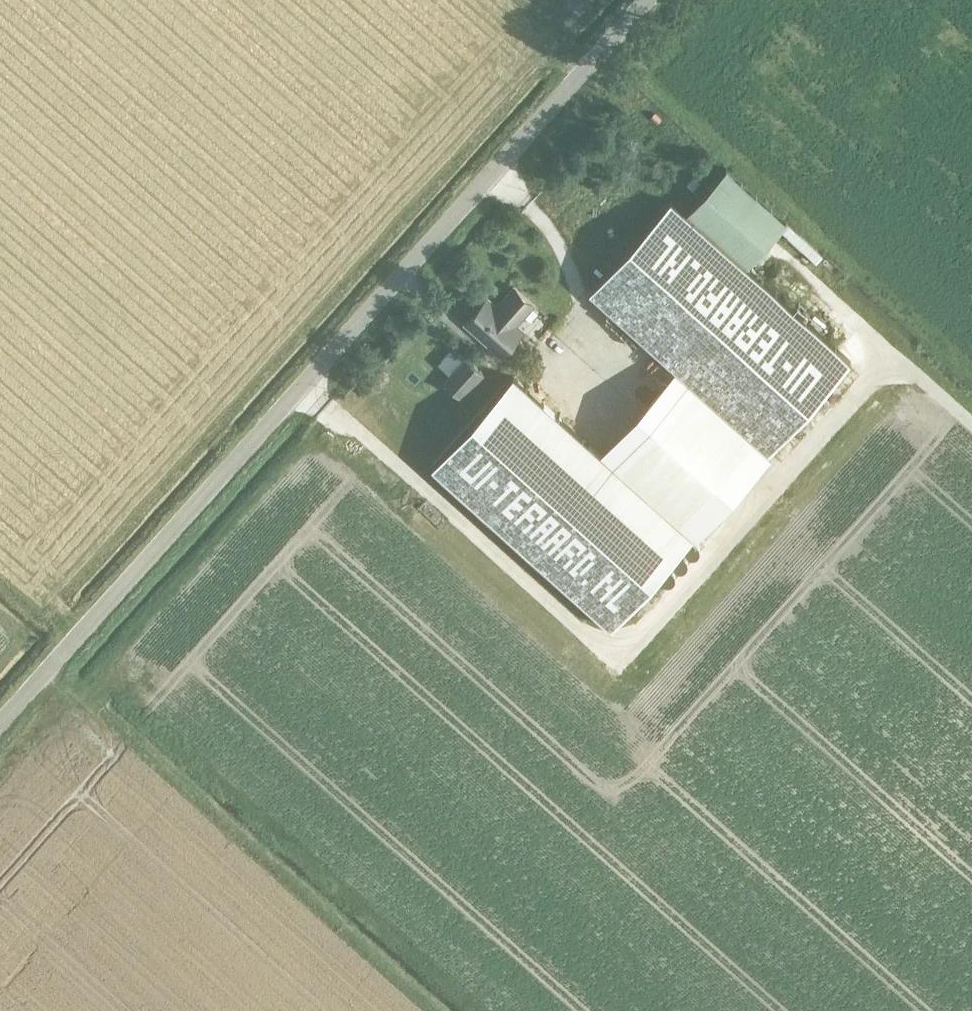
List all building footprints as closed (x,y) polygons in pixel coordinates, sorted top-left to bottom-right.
[(727,166),(687,212),(686,213),(672,201),(592,291),(772,451),(853,361),(746,267),(788,220),(727,166)] [(536,306),(516,288),(504,302),(506,304),(500,310),(489,300),(467,324),(502,355),(524,331),(518,325),(536,306)] [(485,373),(466,356),(443,380),(463,398),(485,373)] [(696,537),(515,376),(434,467),(615,628),(696,537)]
